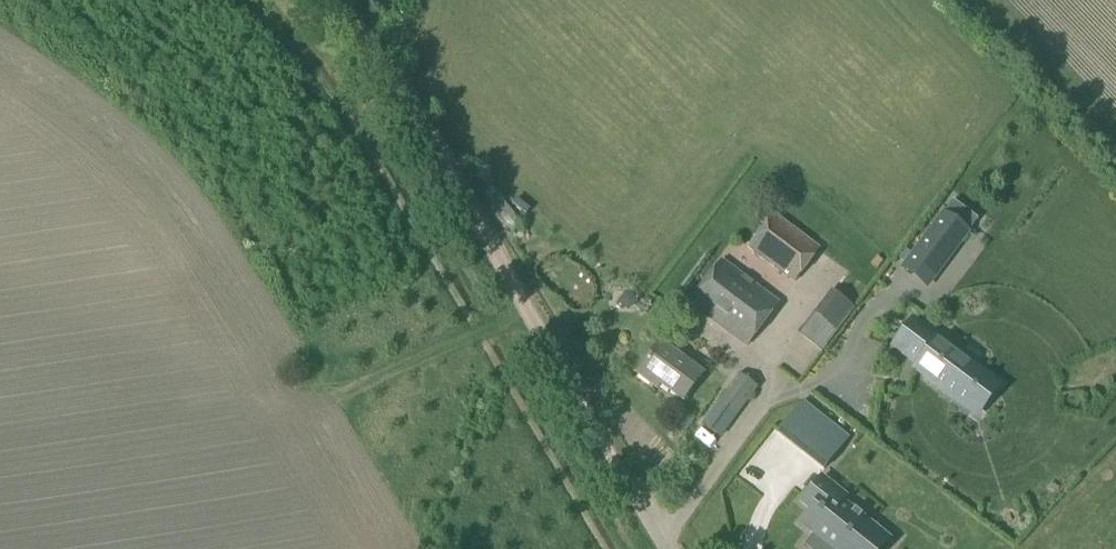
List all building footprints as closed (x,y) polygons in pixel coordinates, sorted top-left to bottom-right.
[(795,282),(820,250),(773,215),(749,248),(795,282)] [(926,289),(943,267),(968,234),(945,217),(920,250),(903,272),(926,289)] [(747,347),(779,304),(722,261),(690,304),(747,347)] [(630,289),(619,299),(628,310),(639,300),(630,289)] [(833,295),(801,336),(823,353),(855,312),(833,295)] [(972,394),(971,395),(974,397),(976,396),(982,401),(983,400),(987,403),(993,394),(994,394),(1000,386),(914,321),(896,344),(921,362),(915,369),(945,392),(945,391),(958,401),(966,390),(972,394)] [(683,401),(703,374),(661,343),(638,374),(658,389),(661,385),(683,401)] [(737,418),(758,388),(739,374),(718,404),(737,418)] [(803,402),(778,433),(824,470),(849,439),(803,402)] [(620,456),(629,451),(619,433),(611,438),(620,456)] [(829,548),(868,548),(880,534),(860,518),(863,515),(855,509),(853,512),(817,484),(803,502),(813,510),(803,524),(814,533),(812,535),(829,548)]
